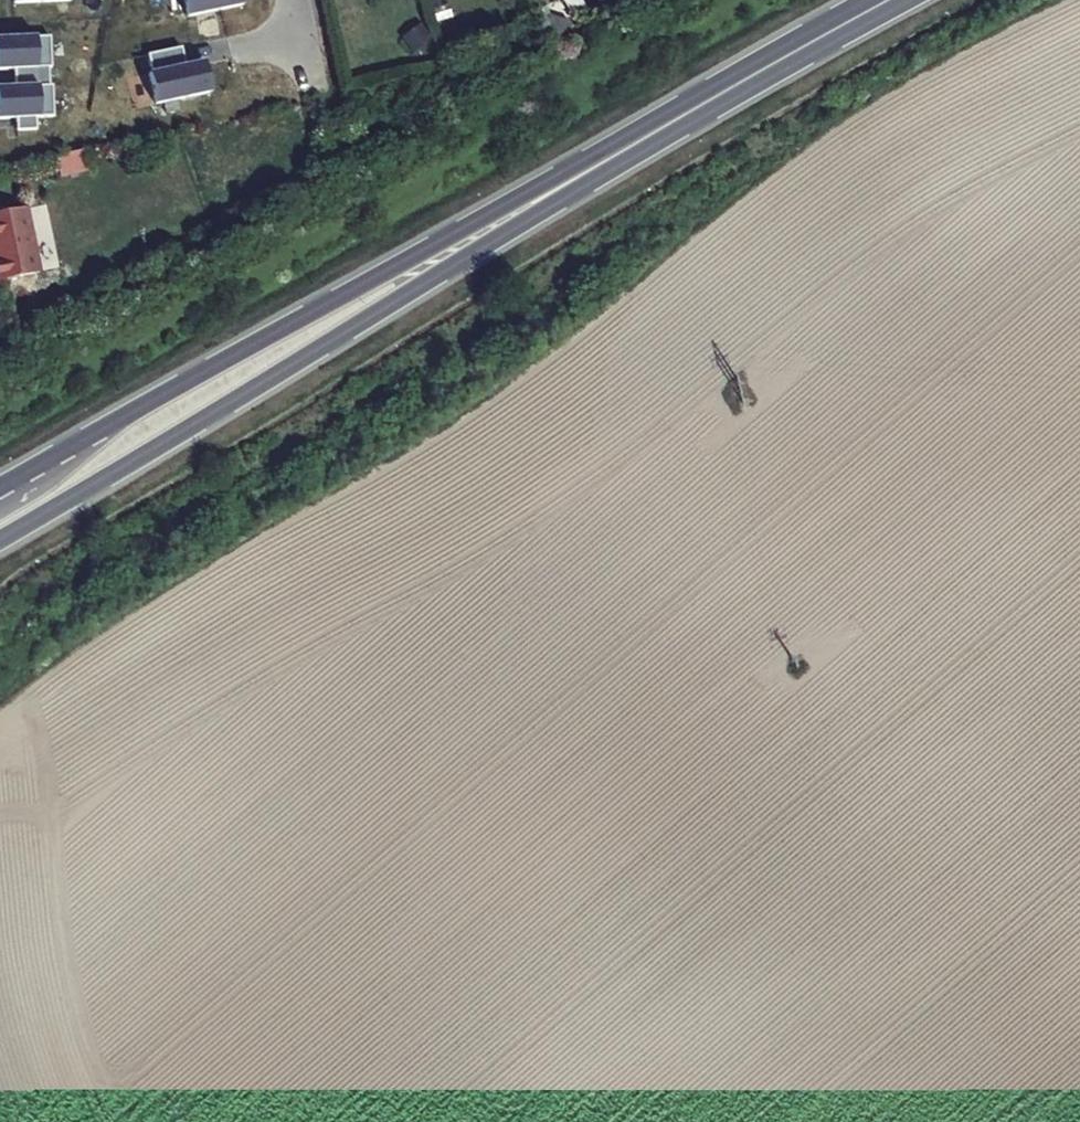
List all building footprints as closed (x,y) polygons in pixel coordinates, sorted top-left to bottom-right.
[(59,176),(86,169),(81,148),(54,155),(59,176)] [(19,206),(0,210),(0,278),(33,271),(19,206)]
